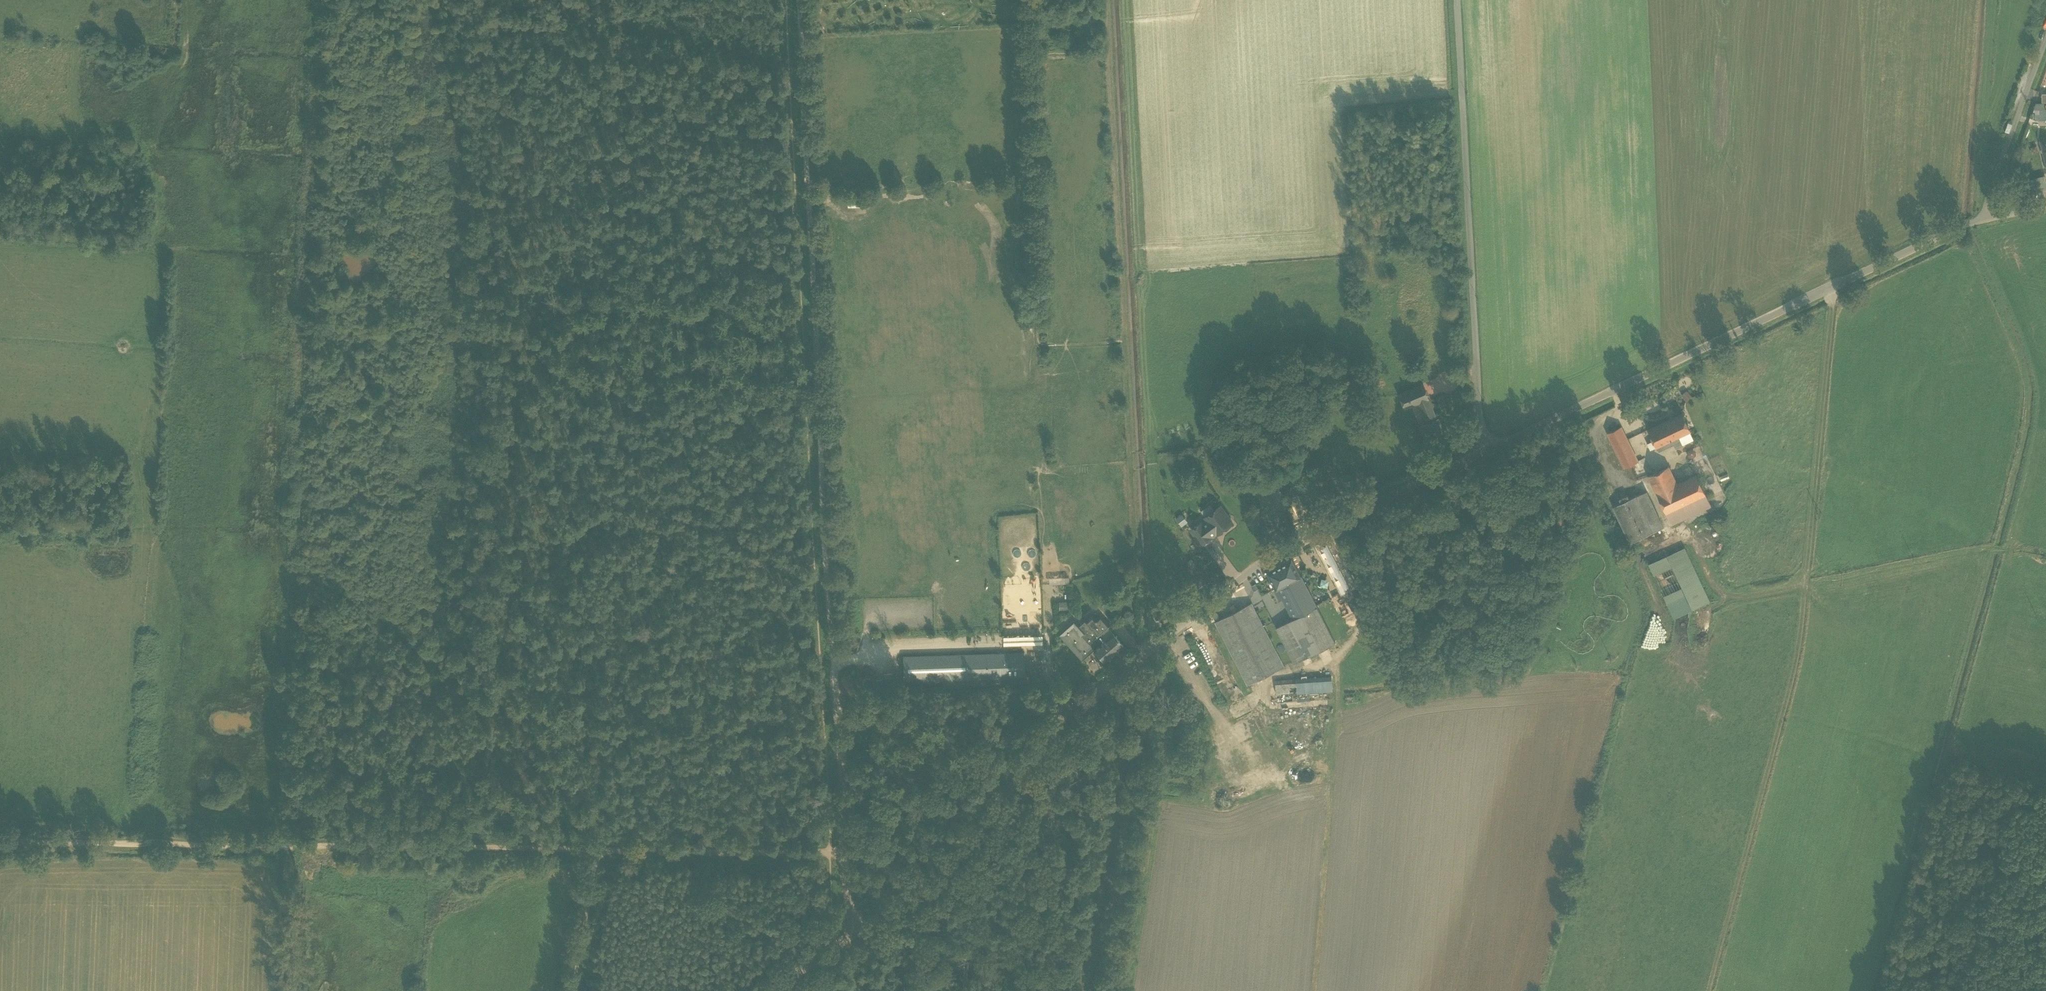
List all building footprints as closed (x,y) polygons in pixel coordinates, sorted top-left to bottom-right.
[(1419,403),(1429,399),(1429,398),(1423,384),(1399,394),(1405,409),(1419,403)] [(1682,394),(1686,400),(1691,396),(1687,391),(1682,394)] [(1429,399),(1419,403),(1427,423),(1437,418),(1429,399)] [(1682,413),(1649,429),(1657,447),(1667,442),(1669,446),(1681,440),(1679,436),(1690,431),(1691,431),(1682,413)] [(1427,423),(1419,426),(1430,450),(1448,442),(1439,417),(1437,418),(1427,423)] [(1621,426),(1614,430),(1620,443),(1627,439),(1621,426)] [(1620,443),(1614,430),(1599,437),(1623,486),(1637,479),(1631,465),(1620,443)] [(1690,431),(1679,436),(1681,440),(1683,444),(1694,439),(1690,431)] [(1637,461),(1627,439),(1620,443),(1631,465),(1637,461)] [(1667,442),(1657,447),(1659,451),(1669,446),(1667,442)] [(1668,466),(1649,475),(1657,493),(1677,484),(1668,466)] [(1677,484),(1657,493),(1666,513),(1675,509),(1706,495),(1697,475),(1677,484)] [(1647,491),(1636,496),(1653,532),(1664,527),(1647,491)] [(1706,495),(1675,509),(1679,520),(1711,505),(1706,495)] [(1636,496),(1614,506),(1631,543),(1653,532),(1636,496)] [(1220,506),(1214,510),(1214,516),(1208,520),(1202,524),(1211,536),(1216,532),(1218,533),(1233,523),(1220,506)] [(1675,509),(1666,513),(1671,524),(1679,520),(1675,509)] [(1205,517),(1208,520),(1214,516),(1214,510),(1205,517)] [(1183,525),(1189,520),(1182,513),(1176,518),(1183,525)] [(1202,524),(1201,522),(1192,529),(1202,544),(1212,537),(1202,524)] [(1337,547),(1347,566),(1352,563),(1342,544),(1337,547)] [(1650,564),(1675,617),(1710,601),(1685,548),(1650,564)] [(1277,588),(1278,587),(1294,617),(1294,618),(1317,606),(1316,605),(1316,606),(1300,575),(1301,575),(1292,557),(1279,564),(1267,570),(1277,588)] [(1294,617),(1278,587),(1277,588),(1273,589),(1290,620),(1294,618),(1294,617)] [(1251,603),(1215,621),(1248,685),(1284,666),(1251,603)] [(1294,618),(1290,620),(1296,631),(1282,638),(1294,663),(1335,642),(1317,606),(1294,618)] [(1124,618),(1128,620),(1132,618),(1132,613),(1128,611),(1124,613),(1124,618)] [(1073,620),(1058,634),(1082,660),(1094,649),(1104,661),(1123,645),(1109,628),(1107,627),(1109,625),(1100,615),(1095,619),(1091,615),(1085,620),(1078,626),(1078,625),(1077,625),(1075,622),(1073,620)] [(1290,620),(1276,627),(1282,638),(1296,631),(1290,620)] [(1207,625),(1188,635),(1224,706),(1244,696),(1207,625)] [(1024,662),(1024,661),(1024,653),(963,654),(964,690),(997,689),(997,685),(1016,684),(1016,688),(1021,688),(1021,677),(1025,677),(1024,668),(1024,666),(1024,662)] [(963,654),(935,655),(903,656),(904,681),(942,679),(942,690),(964,690),(963,654)] [(1331,676),(1305,678),(1306,691),(1332,689),(1331,676)] [(1305,678),(1275,681),(1276,693),(1306,691),(1305,678)]
